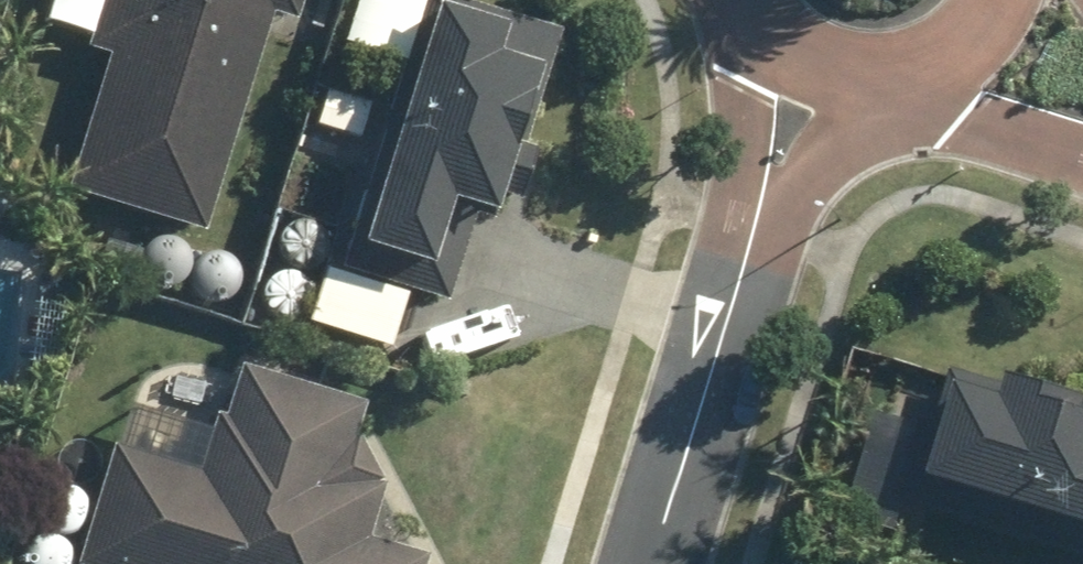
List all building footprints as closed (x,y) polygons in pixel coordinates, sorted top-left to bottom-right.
[(54,5),(64,20),(82,23),(97,14),(100,0),(55,0),(54,5)] [(274,29),(298,36),(309,0),(107,0),(88,64),(110,71),(68,206),(206,248),(274,29)] [(347,60),(406,79),(427,17),(378,0),(367,0),(347,60)] [(563,48),(433,6),(343,281),(448,316),(474,237),(498,246),(506,221),(522,226),(539,176),(523,171),(563,48)] [(321,139),(360,151),(372,114),(333,102),(321,139)] [(406,309),(325,281),(307,331),(388,359),(406,309)] [(1082,546),(1082,376),(1009,352),(1003,375),(950,358),(933,411),(921,408),(919,417),(882,407),(864,468),(899,479),(896,489),(1082,546)] [(246,384),(231,434),(218,430),(201,485),(113,461),(83,563),(404,563),(371,554),(386,502),(350,492),(361,456),(356,454),(367,419),(246,384)] [(183,395),(166,387),(149,393),(141,409),(147,426),(164,434),(180,428),(188,412),(183,395)]
